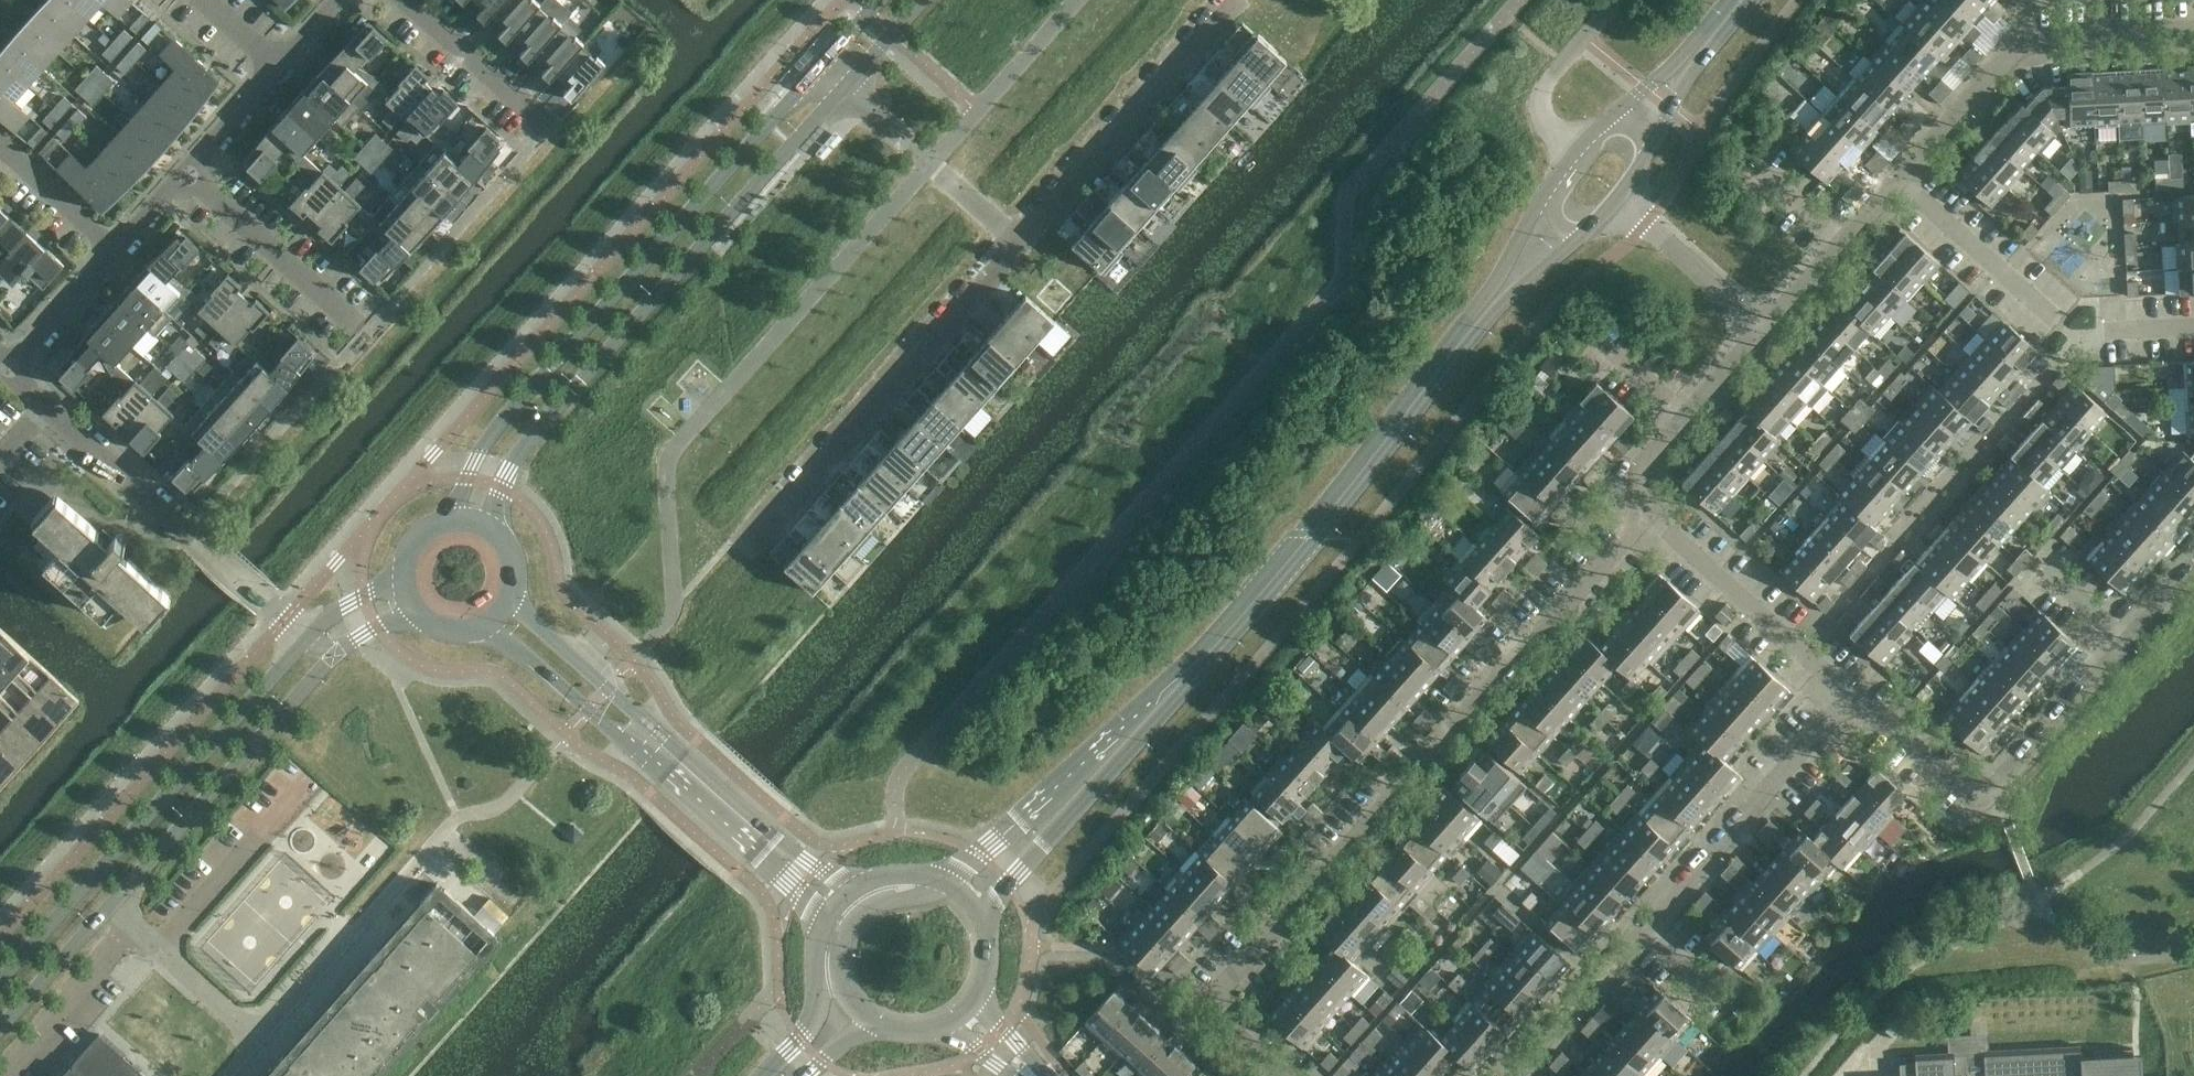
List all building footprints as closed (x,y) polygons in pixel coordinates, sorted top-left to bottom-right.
[(67,0),(47,0),(41,6),(71,34),(86,17),(67,0)] [(101,0),(67,0),(86,17),(101,1),(101,0)] [(101,0),(101,1),(116,15),(130,0),(101,0)] [(482,8),(477,14),(485,22),(490,16),(490,15),(504,0),(473,0),(482,8)] [(490,16),(504,28),(498,34),(507,41),(512,35),(540,4),(536,0),(504,0),(490,15),(490,16)] [(565,14),(580,0),(551,0),(565,14)] [(1946,0),(1922,0),(1917,6),(1958,43),(1974,25),(1967,18),(1946,0)] [(1982,0),(1946,0),(1967,18),(1982,2),(1988,6),(1981,13),(1993,24),(2000,16),(1982,0)] [(2000,16),(2006,9),(1996,0),(1982,0),(2000,16)] [(512,35),(525,47),(520,53),(528,61),(534,55),(533,54),(562,23),(553,16),(552,18),(538,6),(540,4),(512,35)] [(71,34),(41,6),(26,23),(56,51),(71,34)] [(1958,43),(1917,6),(1901,23),(1935,54),(1942,60),(1958,43)] [(144,11),(129,27),(136,33),(150,17),(144,11)] [(141,38),(148,43),(162,27),(155,21),(141,38)] [(56,51),(26,23),(11,40),(41,67),(56,51)] [(533,54),(534,55),(547,67),(542,73),(550,80),(555,74),(589,37),(588,37),(583,43),(575,36),(573,37),(560,25),(562,23),(533,54)] [(1935,54),(1901,23),(1884,41),(1919,72),(1935,54)] [(364,26),(335,55),(367,83),(370,86),(377,78),(358,67),(374,49),(376,51),(386,39),(373,26),(369,31),(364,26)] [(122,49),(132,37),(123,29),(113,41),(122,49)] [(555,74),(569,86),(564,92),(572,100),(605,62),(597,55),(602,49),(589,37),(555,74)] [(203,64),(175,39),(161,55),(177,69),(208,96),(220,79),(209,69),(207,71),(201,66),(203,64)] [(11,40),(0,52),(0,61),(26,84),(41,67),(11,40)] [(1255,40),(1230,65),(1259,91),(1283,66),(1255,40)] [(111,61),(122,49),(113,41),(102,53),(111,61)] [(147,49),(138,41),(127,54),(136,62),(147,49)] [(1919,72),(1884,41),(1868,59),(1875,65),(1903,90),(1919,72)] [(1977,60),(1984,53),(1974,44),(1967,51),(1977,60)] [(1977,60),(1967,51),(1961,58),(1971,67),(1977,60)] [(125,74),(136,62),(127,54),(116,66),(125,74)] [(367,83),(335,55),(324,66),(327,69),(323,74),(320,71),(319,72),(359,108),(359,107),(352,100),(367,83)] [(0,61),(0,91),(11,101),(12,100),(26,84),(0,61)] [(94,85),(105,72),(96,64),(85,77),(94,85)] [(401,85),(390,96),(377,78),(370,86),(386,100),(385,101),(393,108),(402,116),(430,85),(425,81),(429,77),(415,64),(399,83),(401,85)] [(1259,91),(1230,65),(1211,87),(1240,112),(1259,91)] [(1875,65),(1859,83),(1887,108),(1903,90),(1875,65)] [(2163,68),(2139,69),(2142,125),(2165,123),(2166,124),(2163,76),(2164,76),(2163,68)] [(177,69),(162,85),(192,113),(208,96),(177,69)] [(2139,69),(2115,70),(2118,126),(2142,125),(2139,69)] [(2094,127),(2118,126),(2115,70),(2091,71),(2094,127)] [(2067,73),(2068,82),(2067,82),(2067,86),(2042,86),(2056,116),(2069,115),(2069,119),(2070,128),(2094,127),(2091,71),(2067,73)] [(114,80),(108,75),(105,72),(94,85),(103,92),(114,80)] [(359,108),(319,72),(308,84),(311,86),(307,91),(304,89),(303,89),(343,126),(359,108)] [(2187,75),(2164,76),(2163,76),(2166,124),(2190,123),(2190,122),(2187,75)] [(83,97),(94,85),(85,77),(74,89),(83,97)] [(1852,77),(1836,94),(1871,126),(1887,108),(1859,83),(1852,77)] [(1946,96),(1952,89),(1942,79),(1935,87),(1946,96)] [(92,105),(103,92),(94,85),(83,97),(92,105)] [(192,113),(162,85),(147,102),(177,129),(192,113)] [(2022,103),(2005,122),(2033,147),(2033,148),(2040,154),(2055,135),(2061,129),(2056,116),(2042,86),(2025,106),(2022,103)] [(1222,133),(1240,112),(1211,87),(1193,107),(1222,133)] [(1946,96),(1935,87),(1929,93),(1939,103),(1946,96)] [(343,126),(303,89),(293,101),(295,104),(291,109),(288,107),(287,108),(319,136),(335,119),(343,126)] [(407,121),(416,128),(424,135),(425,134),(437,146),(441,149),(448,141),(428,131),(444,112),(446,114),(457,102),(443,90),(439,94),(435,90),(407,121)] [(0,91),(0,119),(13,130),(27,114),(12,100),(11,101),(0,91)] [(1871,126),(1836,94),(1820,112),(1823,114),(1855,143),(1862,150),(1879,132),(1871,126)] [(1806,95),(1791,112),(1803,123),(1819,107),(1806,95)] [(61,116),(72,104),(63,96),(52,108),(61,116)] [(177,129),(147,102),(132,119),(162,146),(177,129)] [(1222,133),(1193,107),(1174,128),(1203,154),(1222,133)] [(51,128),(61,116),(52,108),(42,120),(51,128)] [(87,116),(78,108),(66,121),(75,129),(87,116)] [(319,136),(287,108),(277,120),(280,122),(275,127),(273,125),(272,126),(303,154),(319,136)] [(402,116),(393,108),(382,120),(391,128),(402,116)] [(1855,143),(1823,114),(1807,132),(1839,161),(1855,143)] [(1914,132),(1920,125),(1909,115),(1903,122),(1914,132)] [(162,146),(132,119),(117,136),(147,163),(162,146)] [(65,141),(75,129),(66,121),(56,132),(65,141)] [(416,128),(407,121),(396,133),(405,140),(416,128)] [(1914,132),(1903,122),(1896,129),(1908,139),(1914,132)] [(2033,147),(2005,122),(1989,140),(2017,165),(2033,148),(2033,147)] [(41,126),(26,142),(33,148),(47,132),(41,126)] [(272,126),(247,157),(251,162),(247,166),(261,178),(272,167),(270,165),(287,147),(299,165),(306,157),(303,154),(272,126)] [(477,141),(460,159),(448,141),(441,149),(475,180),(500,148),(495,144),(499,140),(485,127),(475,139),(477,141)] [(1185,175),(1203,154),(1174,128),(1156,149),(1185,175)] [(1839,161),(1807,132),(1805,130),(1789,148),(1795,153),(1795,154),(1823,180),(1839,161)] [(373,153),(384,141),(375,133),(365,145),(373,153)] [(38,152),(44,158),(59,142),(52,136),(38,152)] [(147,163),(117,136),(102,153),(132,180),(147,163)] [(2017,165),(1989,140),(1973,158),(2001,183),(2008,189),(2024,171),(2017,165)] [(393,149),(387,144),(384,141),(373,153),(382,161),(393,149)] [(363,165),(373,153),(365,145),(354,157),(363,165)] [(475,180),(441,149),(437,146),(436,147),(443,152),(428,169),(420,162),(419,163),(459,199),(470,186),(467,184),(472,179),(474,181),(475,180)] [(1185,175),(1156,149),(1137,170),(1166,195),(1185,175)] [(1882,167),(1888,161),(1877,150),(1871,157),(1882,167)] [(2157,156),(2157,186),(2181,185),(2181,150),(2171,151),(2171,156),(2157,156)] [(132,180),(102,153),(88,168),(87,169),(117,197),(132,180)] [(371,173),(382,161),(373,153),(363,165),(371,173)] [(87,169),(88,168),(72,154),(58,170),(85,195),(87,193),(93,199),(92,201),(103,210),(117,197),(87,169)] [(300,192),(290,204),(304,216),(307,212),(312,216),(339,186),(331,178),(323,171),(322,171),(306,157),(299,165),(319,175),(302,194),(300,192)] [(1882,167),(1871,157),(1864,164),(1875,175),(1882,167)] [(2001,183),(1973,158),(1957,176),(1985,201),(2001,183)] [(459,199),(419,163),(403,180),(444,217),(454,205),(451,202),(456,197),(459,199)] [(331,178),(339,186),(350,173),(341,165),(331,178)] [(1166,195),(1137,170),(1119,190),(1148,216),(1166,195)] [(2091,170),(2079,171),(2080,192),(2092,192),(2091,170)] [(345,190),(354,198),(364,186),(356,178),(345,190)] [(444,217),(403,180),(403,181),(411,188),(395,205),(428,234),(439,222),(435,220),(440,215),(443,217),(444,217)] [(2122,191),(2136,190),(2135,180),(2121,181),(2122,191)] [(2122,191),(2121,181),(2108,181),(2108,191),(2122,191)] [(2061,205),(2070,194),(2056,182),(2047,192),(2061,205)] [(1851,186),(1842,197),(1849,203),(1858,193),(1851,186)] [(318,229),(331,242),(342,230),(340,228),(357,210),(369,228),(377,221),(360,206),(361,205),(354,198),(345,190),(317,221),(321,225),(318,229)] [(1148,216),(1119,190),(1100,211),(1129,237),(1148,216)] [(2061,205),(2047,192),(2053,197),(2043,208),(2052,215),(2061,205)] [(2182,196),(2173,196),(2174,220),(2193,219),(2193,194),(2182,195),(2182,196)] [(2132,212),(2132,198),(2122,199),(2123,212),(2132,212)] [(428,234),(395,205),(379,223),(411,251),(422,240),(419,237),(424,232),(427,235),(428,234)] [(0,208),(0,249),(6,254),(7,255),(27,232),(0,208)] [(1129,237),(1100,211),(1082,232),(1111,258),(1129,237)] [(2174,220),(2174,221),(2183,221),(2184,244),(2193,243),(2193,219),(2174,220)] [(371,255),(360,267),(374,279),(378,276),(383,280),(411,251),(379,223),(377,221),(369,228),(389,238),(373,257),(371,255)] [(2029,241),(2038,230),(2030,224),(2021,234),(2029,241)] [(1892,236),(1885,230),(1875,240),(1883,246),(1892,236)] [(27,232),(7,255),(6,254),(0,261),(0,272),(6,277),(11,272),(18,278),(24,272),(27,275),(34,268),(49,282),(64,265),(27,232)] [(1092,278),(1111,258),(1082,232),(1063,253),(1092,278)] [(2134,232),(2124,233),(2125,247),(2134,247),(2134,232)] [(1933,258),(1905,233),(1898,241),(1892,236),(1883,246),(1889,252),(1917,277),(1923,283),(1940,264),(1933,258)] [(177,235),(148,264),(182,295),(190,286),(170,276),(186,258),(188,260),(199,248),(185,235),(181,240),(177,235)] [(1883,246),(1875,240),(1866,250),(1873,257),(1883,246)] [(2184,244),(2176,244),(2177,268),(2193,267),(2193,243),(2184,244)] [(1917,277),(1889,252),(1883,246),(1873,257),(1879,262),(1873,269),(1901,294),(1917,277)] [(2134,247),(2125,247),(2125,261),(2135,260),(2134,247)] [(182,295),(148,264),(137,275),(140,278),(135,282),(132,280),(131,281),(171,317),(172,317),(164,310),(179,293),(187,300),(188,299),(182,295)] [(1860,271),(1853,265),(1844,275),(1851,282),(1860,271)] [(2177,268),(2179,293),(2193,292),(2193,267),(2177,268)] [(1901,294),(1873,269),(1857,287),(1885,312),(1891,318),(1907,300),(1901,294)] [(219,287),(202,305),(190,286),(182,295),(188,299),(199,309),(198,310),(206,317),(215,325),(242,294),(238,290),(241,286),(228,273),(217,285),(219,287)] [(1851,282),(1844,275),(1834,286),(1841,292),(1851,282)] [(1960,280),(1946,296),(1957,304),(1970,288),(1960,280)] [(171,317),(131,281),(121,293),(124,295),(119,300),(116,298),(115,299),(156,335),(171,317)] [(2136,281),(2126,281),(2127,296),(2137,295),(2136,281)] [(1885,312),(1857,287),(1841,305),(1869,330),(1885,312)] [(1054,321),(1025,295),(1006,317),(1035,342),(1054,321)] [(156,335),(115,299),(105,310),(108,313),(103,318),(100,316),(99,317),(132,346),(147,329),(155,336),(156,335)] [(219,329),(228,337),(236,344),(237,343),(253,358),(260,350),(241,339),(257,321),(259,323),(269,311),(256,299),(252,303),(247,299),(219,329)] [(1869,330),(1841,305),(1825,323),(1853,348),(1869,330)] [(132,346),(99,317),(89,329),(92,331),(88,336),(85,334),(84,335),(116,364),(132,346)] [(204,337),(215,325),(206,317),(195,329),(204,337)] [(1016,363),(1035,342),(1006,317),(988,337),(1016,363)] [(1853,348),(1825,323),(1819,317),(1803,335),(1809,340),(1837,366),(1853,348)] [(2009,325),(2008,325),(2002,321),(1986,338),(1992,343),(2020,368),(2037,350),(2009,325)] [(217,350),(228,337),(219,329),(208,342),(217,350)] [(60,375),(74,388),(84,376),(82,374),(99,356),(111,374),(119,366),(116,364),(84,335),(59,367),(63,371),(60,375)] [(289,350),(273,368),(260,350),(253,358),(256,361),(287,389),(313,357),(308,353),(312,349),(298,336),(287,348),(289,350)] [(998,384),(1016,363),(988,337),(969,358),(998,384)] [(1837,366),(1809,340),(1793,358),(1821,383),(1837,366)] [(186,362),(197,350),(187,342),(177,354),(186,362)] [(2020,368),(1992,343),(1976,361),(2004,386),(2020,368)] [(194,370),(205,358),(197,350),(186,362),(194,370)] [(175,374),(186,362),(177,354),(166,366),(175,374)] [(2050,362),(2043,355),(2033,366),(2040,372),(2050,362)] [(979,405),(998,384),(969,358),(951,379),(979,405)] [(1821,383),(1793,358),(1777,376),(1805,401),(1821,383)] [(1886,377),(1895,367),(1888,360),(1879,371),(1886,377)] [(287,389),(256,361),(240,378),(233,371),(232,371),(272,407),(282,396),(280,393),(284,388),(287,390),(287,389)] [(1976,361),(1960,379),(1988,404),(2004,386),(1976,361)] [(2190,361),(2190,362),(2182,363),(2183,376),(2167,377),(2168,388),(2183,387),(2193,386),(2193,361),(2190,361)] [(183,382),(194,370),(186,362),(175,374),(183,382)] [(113,401),(102,413),(116,425),(120,421),(124,426),(152,395),(143,387),(135,380),(135,381),(119,366),(111,374),(131,385),(115,403),(113,401)] [(2106,378),(2098,366),(2090,375),(2082,383),(2103,401),(2110,393),(2100,384),(2106,378)] [(272,407),(232,371),(216,389),(256,425),(267,414),(264,411),(268,406),(271,408),(272,407)] [(1876,387),(1886,377),(1879,371),(1869,381),(1876,387)] [(1898,388),(1908,378),(1901,371),(1891,382),(1898,388)] [(2061,372),(2052,383),(2059,389),(2069,378),(2061,372)] [(143,387),(152,395),(163,382),(154,374),(143,387)] [(1571,393),(1579,400),(1612,430),(1620,437),(1626,430),(1618,423),(1628,411),(1587,375),(1571,393)] [(1805,401),(1777,376),(1761,394),(1789,419),(1805,401)] [(961,425),(979,405),(951,379),(932,400),(961,425)] [(1988,404),(1960,379),(1944,397),(1965,416),(1972,422),(1988,404)] [(2017,398),(2026,388),(2019,381),(2010,392),(2017,398)] [(1888,399),(1898,388),(1891,382),(1882,393),(1888,399)] [(2103,409),(2074,384),(2058,402),(2086,427),(2103,409)] [(2183,387),(2185,411),(2193,410),(2193,386),(2183,387)] [(157,399),(166,407),(177,395),(168,387),(157,399)] [(256,425),(216,389),(200,407),(240,443),(251,431),(248,429),(252,424),(255,426),(256,425)] [(1789,419),(1761,394),(1761,395),(1754,389),(1738,407),(1745,412),(1773,437),(1789,419)] [(1938,391),(1922,409),(1950,434),(1965,416),(1944,397),(1938,391)] [(2017,398),(2010,392),(2001,402),(2008,408),(2017,398)] [(2110,393),(2103,401),(2142,436),(2149,428),(2110,393)] [(1857,415),(1867,404),(1860,398),(1850,409),(1857,415)] [(2045,405),(2038,398),(2029,409),(2036,415),(2045,405)] [(130,438),(144,451),(155,439),(153,437),(169,419),(182,437),(189,429),(184,425),(173,415),(174,414),(166,407),(157,399),(129,430),(134,434),(130,438)] [(942,446),(961,425),(932,400),(914,420),(942,446)] [(1612,430),(1579,400),(1563,418),(1596,448),(1612,430)] [(2086,427),(2058,402),(2042,420),(2070,445),(2086,427)] [(1865,422),(1875,411),(1867,404),(1857,415),(1865,422)] [(240,443),(200,407),(184,425),(189,429),(224,460),(235,449),(232,447),(236,441),(239,444),(240,443)] [(1745,412),(1739,419),(1725,407),(1716,418),(1761,458),(1763,460),(1779,442),(1773,437),(1745,412)] [(1847,427),(1857,415),(1850,409),(1840,421),(1843,424),(1847,427)] [(1950,434),(1922,409),(1906,427),(1934,451),(1950,434)] [(2036,415),(2029,409),(2019,419),(2027,425),(2036,415)] [(2185,411),(2186,435),(2193,434),(2193,410),(2185,411)] [(1854,434),(1865,422),(1857,415),(1847,427),(1854,434)] [(1984,434),(1994,424),(1987,417),(1977,428),(1984,434)] [(1596,448),(1563,418),(1547,437),(1555,444),(1580,465),(1596,448)] [(1761,458),(1716,418),(1707,428),(1720,440),(1714,447),(1745,476),(1761,458)] [(942,446),(914,420),(895,441),(924,467),(942,446)] [(2070,445),(2042,420),(2026,438),(2054,463),(2070,445)] [(1934,451),(1906,427),(1899,421),(1883,438),(1918,469),(1917,470),(1923,476),(1940,458),(1934,451)] [(183,465),(172,476),(186,489),(190,484),(195,489),(224,460),(189,429),(182,437),(201,448),(185,466),(183,465)] [(1630,446),(1636,439),(1626,430),(1620,437),(1630,446)] [(1822,448),(1831,438),(1823,431),(1814,441),(1822,448)] [(2013,441),(2005,435),(1996,445),(2003,451),(2013,441)] [(1630,446),(1620,437),(1613,444),(1624,453),(1630,446)] [(1918,469),(1883,438),(1867,457),(1874,462),(1902,487),(1917,470),(1918,469)] [(2054,463),(2026,438),(2010,456),(2016,462),(2038,481),(2054,463)] [(924,467),(895,441),(877,462),(905,487),(924,467)] [(1812,459),(1822,448),(1814,441),(1804,452),(1812,459)] [(1745,476),(1714,447),(1698,465),(1692,459),(1701,449),(1694,443),(1684,453),(1732,496),(1748,478),(1745,476)] [(1845,450),(1837,443),(1828,453),(1836,461),(1845,450)] [(1555,444),(1539,461),(1564,483),(1580,465),(1555,444)] [(2136,456),(2133,453),(2129,449),(2120,460),(2127,466),(2136,456)] [(2165,468),(2193,495),(2193,452),(2189,457),(2181,450),(2165,468)] [(1732,496),(1684,453),(1675,463),(1688,475),(1681,484),(1709,509),(1709,508),(1716,514),(1732,496)] [(1836,461),(1828,453),(1819,463),(1827,471),(1836,461)] [(1531,454),(1515,472),(1548,501),(1564,483),(1539,461),(1531,454)] [(2127,466),(2120,460),(2110,470),(2117,476),(2127,466)] [(905,487),(877,462),(858,482),(887,508),(905,487)] [(1874,462),(1858,480),(1886,505),(1902,487),(1874,462)] [(2038,481),(2016,462),(2000,479),(2028,504),(2044,486),(2038,481)] [(1598,482),(1605,475),(1594,466),(1588,472),(1598,482)] [(2165,468),(2149,486),(2183,517),(2183,518),(2190,524),(2193,519),(2193,495),(2165,468)] [(1548,501),(1515,472),(1499,490),(1508,497),(1507,497),(1531,519),(1548,501)] [(1598,482),(1588,472),(1582,480),(1592,489),(1598,482)] [(2028,504),(2000,479),(1993,473),(1976,491),(1984,498),(1984,497),(2012,522),(2028,504)] [(1783,475),(1771,495),(1783,502),(1795,482),(1783,475)] [(1886,505),(1858,480),(1842,498),(1848,503),(1870,523),(1886,505)] [(887,508),(858,482),(840,503),(868,529),(887,508)] [(2183,517),(2149,486),(2133,504),(2167,535),(2183,518),(2183,517)] [(1984,497),(1984,498),(1968,515),(1996,540),(2012,522),(1984,497)] [(1870,523),(1848,503),(1842,498),(1825,515),(1832,521),(1860,547),(1867,538),(1873,544),(1879,537),(1882,534),(1870,523)] [(64,501),(41,527),(61,544),(44,563),(103,615),(120,597),(139,615),(162,589),(122,553),(120,555),(116,552),(125,542),(125,541),(124,542),(116,536),(117,535),(116,534),(107,544),(102,539),(104,537),(64,501)] [(1566,517),(1573,510),(1562,501),(1556,508),(1566,517)] [(868,529),(840,503),(821,524),(850,550),(868,529)] [(2167,535),(2133,504),(2117,522),(2151,553),(2167,535)] [(1566,517),(1556,508),(1550,515),(1560,524),(1566,517)] [(1996,540),(1968,515),(1962,510),(1946,528),(1952,533),(1980,558),(1996,540)] [(1514,513),(1498,531),(1522,553),(1539,535),(1514,513)] [(1832,521),(1825,515),(1809,533),(1816,539),(1844,564),(1860,547),(1832,521)] [(2151,553),(2117,522),(2101,539),(2135,571),(2151,553)] [(850,550),(821,524),(803,545),(832,570),(850,550)] [(2055,530),(2048,524),(2039,534),(2046,540),(2055,530)] [(2059,535),(2068,543),(2077,533),(2068,525),(2059,535)] [(1520,556),(1522,553),(1498,531),(1481,549),(1506,571),(1520,556)] [(1882,534),(1879,537),(1873,544),(1880,550),(1890,540),(1882,533),(1882,534)] [(1952,533),(1936,551),(1964,575),(1971,582),(1987,564),(1980,558),(1952,533)] [(1844,564),(1816,539),(1800,557),(1828,582),(1844,564)] [(2135,571),(2101,539),(2084,558),(2118,589),(2135,571)] [(832,570),(803,545),(783,566),(812,592),(832,570)] [(2023,565),(2033,555),(2026,548),(2016,559),(2023,565)] [(1501,576),(1506,571),(1481,549),(1465,567),(1490,589),(1501,576)] [(1942,588),(1920,568),(1914,563),(1913,563),(1909,558),(1901,550),(1891,561),(1904,573),(1898,580),(1926,606),(1942,588)] [(1964,575),(1936,551),(1920,568),(1942,588),(1948,593),(1964,575)] [(1523,568),(1534,577),(1546,563),(1536,553),(1523,568)] [(1828,582),(1800,557),(1783,575),(1811,601),(1828,582)] [(1389,588),(1402,571),(1387,559),(1373,575),(1389,588)] [(1490,589),(1465,567),(1457,559),(1441,577),(1443,580),(1474,607),(1483,596),(1490,589)] [(1857,576),(1866,566),(1859,559),(1850,570),(1857,576)] [(2023,565),(2016,559),(2007,569),(2014,575),(2023,565)] [(1857,576),(1850,570),(1841,580),(1848,586),(1857,576)] [(1885,582),(1878,576),(1869,587),(1876,593),(1885,582)] [(1482,614),(1474,607),(1443,580),(1442,581),(1447,586),(1433,602),(1474,639),(1481,631),(1472,624),(1482,614)] [(1692,602),(1667,580),(1651,599),(1684,628),(1699,611),(1691,603),(1692,602)] [(1926,606),(1898,580),(1882,598),(1910,624),(1909,624),(1915,630),(1932,612),(1926,606)] [(1984,608),(2002,585),(1995,580),(1976,602),(1984,608)] [(1876,593),(1869,587),(1860,597),(1867,603),(1876,593)] [(2013,587),(2004,597),(2011,604),(2020,593),(2013,587)] [(1502,612),(1515,598),(1504,589),(1492,603),(1502,612)] [(1827,596),(1817,606),(1824,612),(1834,602),(1827,596)] [(1910,624),(1882,598),(1865,616),(1894,641),(1909,624),(1910,624)] [(1684,628),(1651,599),(1635,616),(1668,646),(1684,628)] [(1473,640),(1474,639),(1433,602),(1417,620),(1425,628),(1450,649),(1465,632),(1473,640)] [(1725,626),(1737,613),(1725,603),(1714,616),(1725,626)] [(1853,619),(1845,613),(1836,623),(1843,629),(1853,619)] [(2044,615),(2028,633),(2056,659),(2055,659),(2061,665),(2079,646),(2044,615)] [(1668,646),(1635,616),(1619,634),(1652,664),(1668,646)] [(1894,641),(1865,616),(1849,635),(1877,660),(1894,641)] [(1722,630),(1715,624),(1705,634),(1713,640),(1722,630)] [(1436,664),(1450,649),(1425,628),(1409,645),(1434,667),(1436,664)] [(2005,646),(2011,651),(2012,651),(2040,676),(2055,659),(2056,659),(2028,633),(2021,628),(2005,646)] [(58,722),(78,700),(0,630),(0,669),(58,722)] [(1652,664),(1619,634),(1603,652),(1612,660),(1627,674),(1642,657),(1651,665),(1652,664)] [(1727,634),(1718,645),(1725,651),(1734,641),(1727,634)] [(1409,645),(1400,638),(1384,656),(1392,664),(1393,663),(1418,685),(1434,667),(1409,645)] [(1491,655),(1498,648),(1486,638),(1480,645),(1491,655)] [(1603,652),(1590,640),(1587,638),(1571,656),(1596,678),(1612,660),(1603,652)] [(1927,638),(1920,649),(1937,660),(1944,648),(1927,638)] [(1960,650),(1953,643),(1943,654),(1951,660),(1960,650)] [(1491,655),(1480,645),(1473,652),(1485,663),(1491,655)] [(1690,666),(1698,657),(1691,650),(1682,659),(1690,666)] [(2011,651),(1996,668),(1996,669),(2024,694),(2040,676),(2012,651),(2011,651)] [(1951,660),(1943,654),(1934,664),(1941,671),(1951,660)] [(1749,655),(1733,673),(1765,703),(1782,684),(1758,662),(1757,663),(1749,655)] [(1596,678),(1571,656),(1555,674),(1580,696),(1596,678)] [(1680,677),(1690,666),(1682,659),(1672,670),(1680,677)] [(1711,669),(1702,662),(1694,671),(1702,678),(1711,669)] [(1418,685),(1393,663),(1392,664),(1377,681),(1402,702),(1418,685)] [(1989,663),(1973,681),(2008,712),(2008,711),(2015,718),(2020,713),(2019,713),(2031,700),(2024,694),(1996,669),(1989,663)] [(0,669),(0,707),(40,742),(58,722),(0,669)] [(1692,690),(1702,678),(1694,671),(1684,682),(1692,690)] [(1765,703),(1733,673),(1732,672),(1717,690),(1725,698),(1749,720),(1765,703)] [(1402,702),(1377,681),(1368,673),(1353,691),(1386,720),(1399,705),(1402,702)] [(1460,691),(1466,684),(1454,673),(1448,680),(1460,691)] [(1580,696),(1555,674),(1539,691),(1564,713),(1580,696)] [(1629,695),(1638,685),(1631,679),(1622,689),(1629,695)] [(1460,691),(1448,680),(1442,687),(1454,698),(1460,691)] [(2008,712),(1973,681),(1957,699),(1963,704),(1992,730),(2008,712)] [(1916,694),(1923,701),(1932,691),(1925,684),(1916,694)] [(1660,685),(1650,695),(1658,702),(1667,691),(1660,685)] [(1386,720),(1353,691),(1337,709),(1370,738),(1381,725),(1386,720)] [(1564,713),(1539,691),(1523,709),(1548,731),(1564,713)] [(1274,712),(1280,705),(1282,703),(1275,696),(1267,705),(1274,712)] [(1679,702),(1672,696),(1662,706),(1670,713),(1679,702)] [(1725,698),(1709,716),(1733,738),(1749,720),(1725,698)] [(1608,704),(1599,714),(1606,720),(1615,710),(1608,704)] [(1963,704),(1947,723),(1975,748),(1992,730),(1963,704)] [(1672,715),(1670,713),(1662,706),(1650,721),(1659,729),(1672,715)] [(0,707),(0,745),(21,763),(40,742),(0,707)] [(1378,745),(1370,738),(1337,709),(1337,708),(1328,718),(1337,726),(1329,734),(1346,749),(1354,756),(1362,747),(1371,754),(1378,745)] [(1428,726),(1435,719),(1423,708),(1416,715),(1428,726)] [(1548,731),(1523,709),(1507,727),(1532,749),(1548,731)] [(1684,726),(1692,734),(1700,741),(1718,756),(1733,738),(1709,716),(1708,716),(1700,709),(1684,726)] [(1606,720),(1599,714),(1591,723),(1598,730),(1606,720)] [(1428,726),(1416,715),(1410,722),(1422,733),(1428,726)] [(1688,730),(1681,724),(1673,716),(1665,726),(1673,733),(1672,734),(1679,741),(1688,730)] [(1346,749),(1329,734),(1321,727),(1312,720),(1296,737),(1300,741),(1330,767),(1337,759),(1346,749)] [(1631,743),(1645,755),(1661,737),(1647,725),(1631,743)] [(1532,749),(1507,727),(1491,745),(1515,768),(1532,749)] [(1576,739),(1567,749),(1574,756),(1584,746),(1576,739)] [(1300,741),(1285,758),(1314,784),(1330,767),(1300,741)] [(1718,756),(1700,741),(1684,758),(1717,788),(1733,770),(1717,756),(1718,756)] [(1396,761),(1403,754),(1391,744),(1385,751),(1396,761)] [(0,745),(0,783),(2,784),(21,763),(0,745)] [(1467,754),(1462,761),(1504,800),(1521,781),(1481,745),(1471,757),(1467,754)] [(1565,766),(1574,756),(1567,749),(1558,760),(1565,766)] [(1396,761),(1385,751),(1378,758),(1390,768),(1396,761)] [(1285,758),(1269,776),(1298,802),(1314,784),(1285,758)] [(1640,770),(1648,777),(1659,765),(1650,758),(1640,770)] [(1717,788),(1684,758),(1668,776),(1701,806),(1717,788)] [(1504,800),(1462,761),(1456,767),(1459,770),(1448,782),(1488,818),(1504,800)] [(1858,772),(1848,763),(1841,770),(1852,780),(1858,772)] [(1342,790),(1355,776),(1344,767),(1332,781),(1342,790)] [(1901,790),(1876,768),(1860,787),(1894,817),(1884,809),(1901,790)] [(1852,780),(1841,770),(1835,777),(1845,787),(1852,780)] [(1542,791),(1552,781),(1545,775),(1535,785),(1542,791)] [(1298,802),(1269,776),(1252,795),(1281,821),(1290,811),(1298,818),(1300,816),(1306,809),(1298,802)] [(1701,806),(1668,776),(1652,793),(1653,794),(1685,823),(1701,806)] [(1627,784),(1617,795),(1626,802),(1635,792),(1627,784)] [(1894,817),(1860,787),(1844,804),(1877,835),(1894,817)] [(1474,813),(1450,791),(1433,810),(1457,831),(1474,813)] [(1685,823),(1653,794),(1636,812),(1644,820),(1645,819),(1669,841),(1685,823)] [(1626,802),(1617,795),(1608,805),(1616,812),(1626,802)] [(1826,808),(1817,799),(1816,799),(1809,806),(1820,815),(1826,808)] [(1310,826),(1323,812),(1313,802),(1306,809),(1300,816),(1310,826)] [(1253,804),(1236,822),(1261,844),(1277,826),(1253,804)] [(1877,835),(1844,804),(1828,822),(1862,853),(1877,835)] [(1820,815),(1809,806),(1803,813),(1813,822),(1820,815)] [(1457,831),(1433,810),(1417,827),(1441,849),(1441,850),(1450,858),(1466,840),(1457,832),(1457,831)] [(1539,831),(1550,819),(1543,813),(1532,825),(1539,831)] [(1227,816),(1212,833),(1245,862),(1261,844),(1236,822),(1235,824),(1227,816)] [(1644,820),(1629,837),(1653,859),(1669,841),(1645,819),(1644,820)] [(1837,862),(1812,840),(1804,833),(1794,844),(1768,820),(1762,828),(1772,837),(1788,851),(1822,880),(1837,862)] [(1595,821),(1586,831),(1594,838),(1603,828),(1595,821)] [(1862,853),(1828,822),(1812,840),(1837,862),(1846,870),(1862,853)] [(1528,843),(1539,831),(1532,825),(1522,837),(1528,843)] [(1441,849),(1417,827),(1401,845),(1425,867),(1441,850),(1441,849)] [(1772,837),(1762,828),(1756,835),(1766,844),(1772,837)] [(1484,842),(1492,848),(1501,838),(1494,831),(1484,842)] [(1584,848),(1594,838),(1586,831),(1576,841),(1584,848)] [(1545,859),(1561,840),(1552,832),(1536,851),(1545,859)] [(1219,841),(1204,858),(1229,880),(1245,862),(1212,833),(1219,841)] [(1629,837),(1613,855),(1637,877),(1653,859),(1629,837)] [(1269,851),(1279,861),(1285,854),(1275,845),(1269,851)] [(1425,867),(1401,845),(1385,863),(1410,885),(1425,867)] [(1262,859),(1272,868),(1279,861),(1269,851),(1262,859)] [(1822,880),(1788,851),(1772,869),(1805,899),(1822,880)] [(1550,869),(1533,854),(1520,868),(1538,883),(1550,869)] [(1613,855),(1597,873),(1622,895),(1637,877),(1613,855)] [(1740,872),(1747,865),(1736,856),(1730,863),(1740,872)] [(1204,858),(1188,876),(1213,898),(1229,880),(1204,858)] [(1487,860),(1476,873),(1491,885),(1502,873),(1487,860)] [(1410,885),(1385,863),(1369,881),(1394,903),(1410,885)] [(1740,872),(1730,863),(1723,871),(1733,880),(1740,872)] [(1588,865),(1572,883),(1606,912),(1622,895),(1597,873),(1588,865)] [(1461,867),(1452,877),(1460,884),(1469,874),(1461,867)] [(1164,886),(1172,893),(1197,915),(1213,898),(1188,876),(1187,877),(1179,869),(1164,886)] [(1805,899),(1772,869),(1756,887),(1790,917),(1805,899)] [(1120,905),(1134,890),(1116,872),(1102,887),(1120,905)] [(1247,896),(1253,889),(1243,880),(1237,887),(1247,896)] [(1394,903),(1369,881),(1353,899),(1378,921),(1394,903)] [(444,888),(438,883),(419,903),(426,909),(382,959),(383,960),(377,967),(376,965),(287,1065),(289,1066),(283,1073),(281,1072),(277,1075),(368,1075),(425,1012),(418,1006),(427,996),(434,1002),(495,933),(444,888)] [(1572,883),(1556,901),(1559,903),(1590,930),(1606,912),(1572,883)] [(1247,896),(1237,887),(1230,894),(1241,903),(1247,896)] [(1790,917),(1756,887),(1740,904),(1765,926),(1780,909),(1789,917),(1790,917)] [(1538,898),(1531,891),(1522,902),(1529,908),(1538,898)] [(1705,891),(1698,898),(1709,908),(1715,901),(1705,891)] [(1172,893),(1156,911),(1181,933),(1197,915),(1172,893)] [(1438,893),(1429,903),(1437,910),(1446,900),(1438,893)] [(501,923),(510,912),(490,895),(481,907),(501,923)] [(1758,952),(1724,922),(1724,923),(1708,909),(1709,908),(1698,898),(1692,905),(1718,929),(1708,941),(1732,963),(1741,970),(1758,952)] [(1378,921),(1353,899),(1337,917),(1362,938),(1378,921)] [(1428,921),(1437,910),(1429,903),(1419,913),(1428,921)] [(1559,903),(1543,922),(1573,949),(1590,930),(1559,903)] [(1148,904),(1132,922),(1165,951),(1181,933),(1156,911),(1155,912),(1148,904)] [(1765,926),(1740,904),(1724,922),(1758,952),(1774,935),(1765,926)] [(1512,912),(1503,923),(1510,929),(1519,919),(1512,912)] [(1215,932),(1221,925),(1211,916),(1205,923),(1215,932)] [(1362,938),(1337,917),(1322,934),(1337,948),(1370,978),(1371,978),(1374,980),(1384,970),(1376,963),(1367,974),(1362,970),(1346,956),(1362,938)] [(1165,951),(1132,922),(1116,940),(1124,947),(1123,947),(1148,969),(1165,951)] [(1215,932),(1205,923),(1198,930),(1209,939),(1215,932)] [(1406,928),(1397,938),(1405,945),(1414,935),(1406,928)] [(1540,936),(1523,955),(1548,977),(1564,958),(1540,936)] [(1396,956),(1405,945),(1397,938),(1388,949),(1396,956)] [(1489,938),(1480,948),(1488,955),(1497,946),(1489,938)] [(1370,978),(1337,948),(1321,966),(1345,988),(1345,989),(1354,997),(1370,978)] [(1488,955),(1480,948),(1470,959),(1478,966),(1488,955)] [(1183,967),(1190,960),(1179,951),(1173,958),(1183,967)] [(1523,955),(1507,973),(1532,995),(1548,977),(1523,955)] [(1183,967),(1173,958),(1167,965),(1177,974),(1183,967)] [(1482,982),(1491,990),(1516,1012),(1532,995),(1507,973),(1498,965),(1482,982)] [(1345,988),(1321,966),(1305,984),(1329,1006),(1345,989),(1345,988)] [(1394,967),(1386,977),(1399,989),(1408,979),(1394,967)] [(1428,991),(1441,977),(1430,967),(1417,981),(1428,991)] [(1456,991),(1465,980),(1458,974),(1448,984),(1456,991)] [(1695,1022),(1661,992),(1651,1004),(1625,980),(1620,986),(1679,1039),(1695,1022)] [(1155,995),(1141,982),(1131,992),(1145,1005),(1155,995)] [(1329,1006),(1305,984),(1289,1002),(1314,1024),(1329,1006)] [(1679,1039),(1620,986),(1612,994),(1622,1004),(1638,1019),(1637,1019),(1631,1026),(1664,1056),(1679,1039)] [(1101,1040),(1131,1007),(1112,990),(1091,1015),(1083,1024),(1101,1040)] [(1491,990),(1475,1008),(1500,1030),(1516,1012),(1491,990)] [(1392,997),(1385,991),(1376,1001),(1383,1008),(1392,997)] [(1314,1024),(1289,1002),(1273,1020),(1297,1042),(1306,1049),(1322,1031),(1312,1025),(1314,1024)] [(1397,1002),(1388,1012),(1395,1019),(1404,1008),(1397,1002)] [(1127,1047),(1149,1023),(1131,1007),(1101,1040),(1119,1057),(1127,1047)] [(1426,1008),(1422,1013),(1417,1019),(1424,1025),(1433,1015),(1426,1008)] [(1475,1008),(1459,1026),(1484,1048),(1500,1030),(1475,1008)] [(1181,1037),(1190,1027),(1176,1014),(1167,1024),(1181,1037)] [(1360,1033),(1369,1023),(1361,1016),(1352,1026),(1360,1033)] [(1591,1039),(1603,1025),(1593,1016),(1580,1030),(1591,1039)] [(1144,1063),(1166,1039),(1149,1023),(1127,1047),(1144,1063)] [(1360,1033),(1352,1026),(1342,1037),(1350,1044),(1360,1033)] [(1459,1026),(1444,1044),(1452,1051),(1468,1066),(1484,1048),(1459,1026)] [(1664,1056),(1631,1026),(1616,1043),(1649,1073),(1664,1056)] [(1382,1035),(1374,1028),(1365,1038),(1373,1045),(1382,1035)] [(1428,1030),(1412,1047),(1436,1069),(1452,1051),(1444,1044),(1428,1030)] [(60,1075),(146,1075),(99,1033),(60,1075)] [(1363,1056),(1373,1045),(1365,1038),(1356,1049),(1363,1056)] [(2132,1047),(2093,1050),(2093,1055),(2081,1056),(2080,1045),(1985,1050),(1984,1044),(1978,1038),(1957,1039),(1952,1045),(1952,1052),(1914,1054),(1915,1062),(1899,1064),(1900,1075),(2134,1075),(2132,1047)] [(1184,1055),(1166,1039),(1144,1063),(1137,1072),(1141,1075),(1165,1075),(1184,1055)] [(1616,1043),(1601,1059),(1620,1075),(1630,1075),(1637,1068),(1646,1075),(1649,1073),(1616,1043)] [(1219,1052),(1212,1046),(1202,1056),(1209,1062),(1219,1052)] [(1396,1065),(1407,1075),(1430,1075),(1436,1069),(1412,1047),(1396,1065)] [(1559,1074),(1572,1060),(1561,1051),(1549,1065),(1559,1074)] [(1330,1053),(1321,1063),(1328,1069),(1337,1059),(1330,1053)] [(1202,1071),(1184,1055),(1165,1075),(1197,1075),(1202,1071)] [(1601,1059),(1586,1075),(1620,1075),(1601,1059)] [(1229,1062),(1220,1072),(1224,1075),(1229,1075),(1236,1068),(1229,1062)] [(1335,1075),(1344,1075),(1349,1070),(1342,1063),(1333,1074),(1335,1075)] [(1386,1075),(1407,1075),(1396,1065),(1386,1075)]
